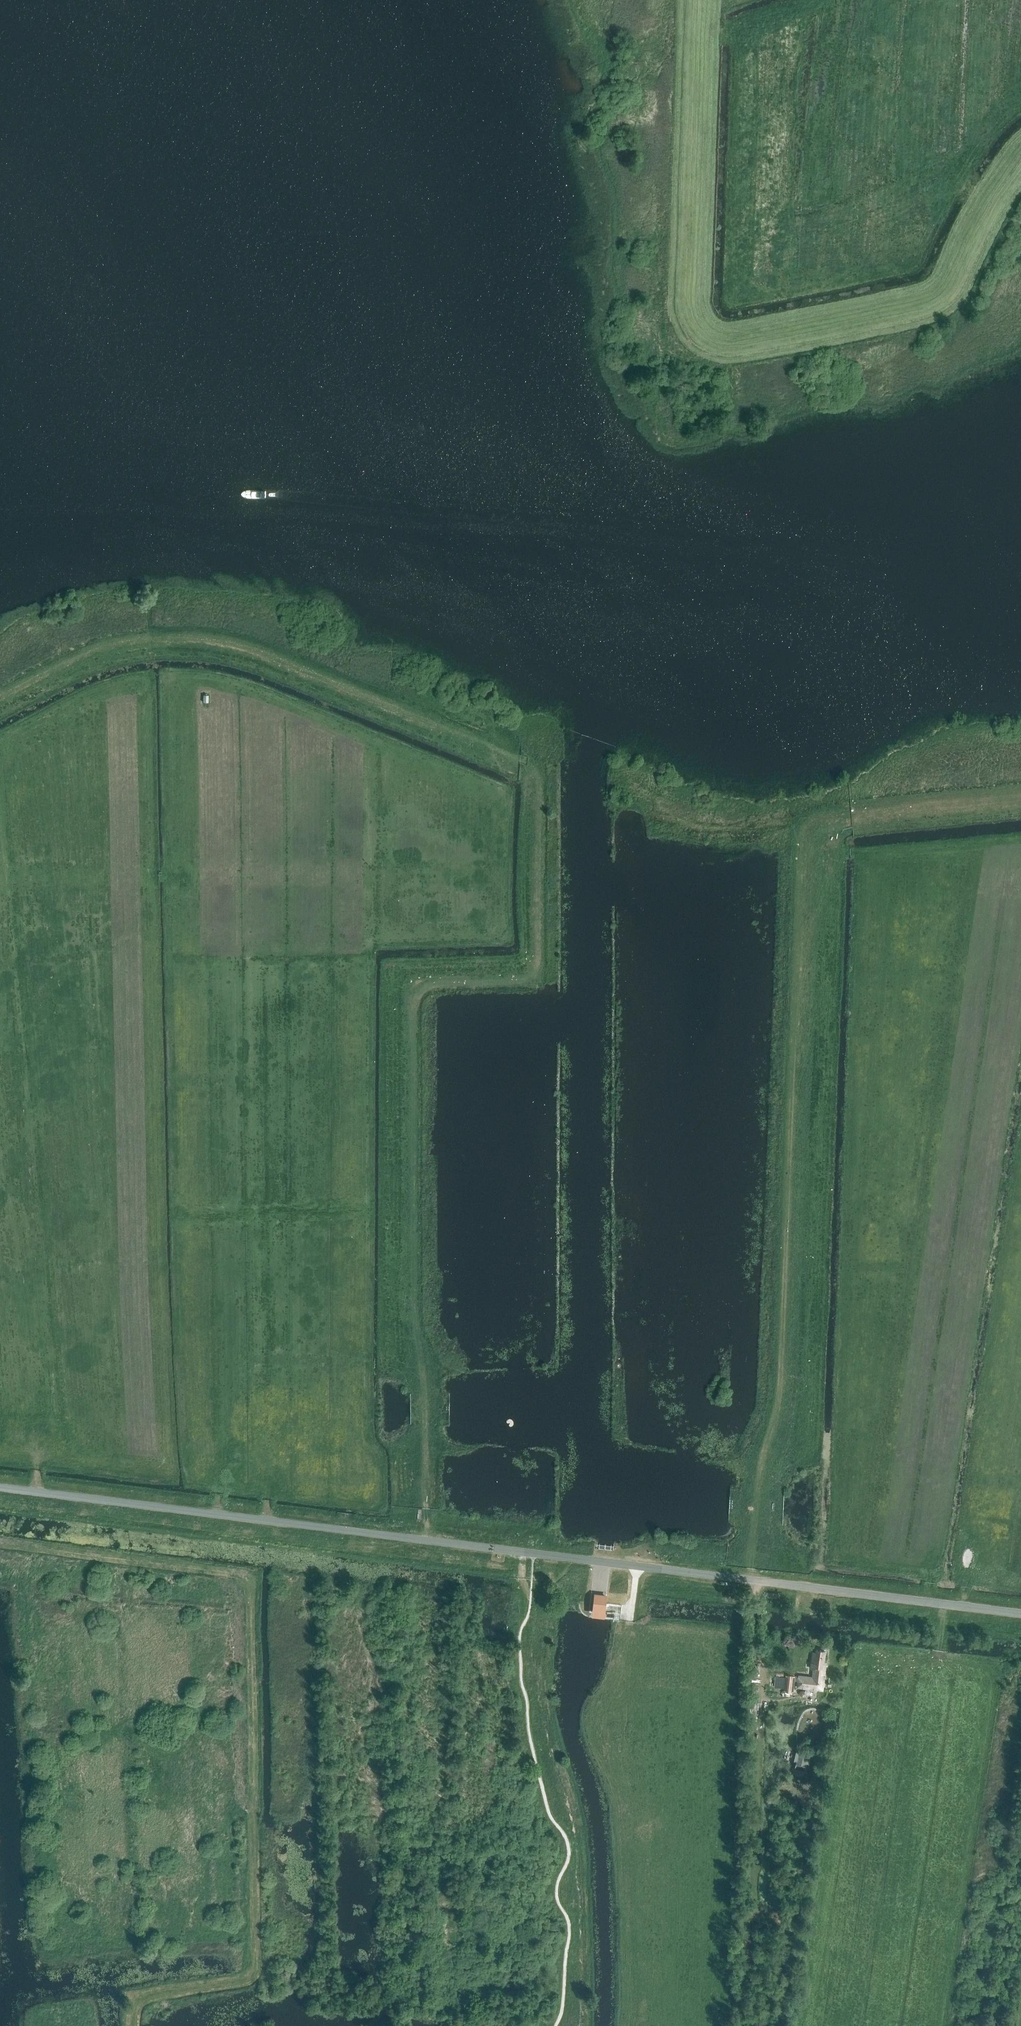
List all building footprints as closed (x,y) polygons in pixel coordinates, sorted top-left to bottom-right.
[(604,1613),(606,1596),(595,1595),(593,1612),(599,1612),(604,1613)] [(822,1690),(826,1663),(823,1663),(825,1651),(816,1650),(816,1653),(813,1653),(811,1669),(814,1669),(813,1678),(799,1676),(797,1687),(822,1690)] [(794,1692),(796,1675),(785,1674),(784,1676),(775,1675),(774,1687),(783,1688),(783,1691),(794,1692)] [(749,1713),(758,1714),(759,1703),(759,1697),(753,1697),(750,1696),(749,1713)] [(799,1754),(798,1761),(804,1763),(806,1755),(799,1754)]
